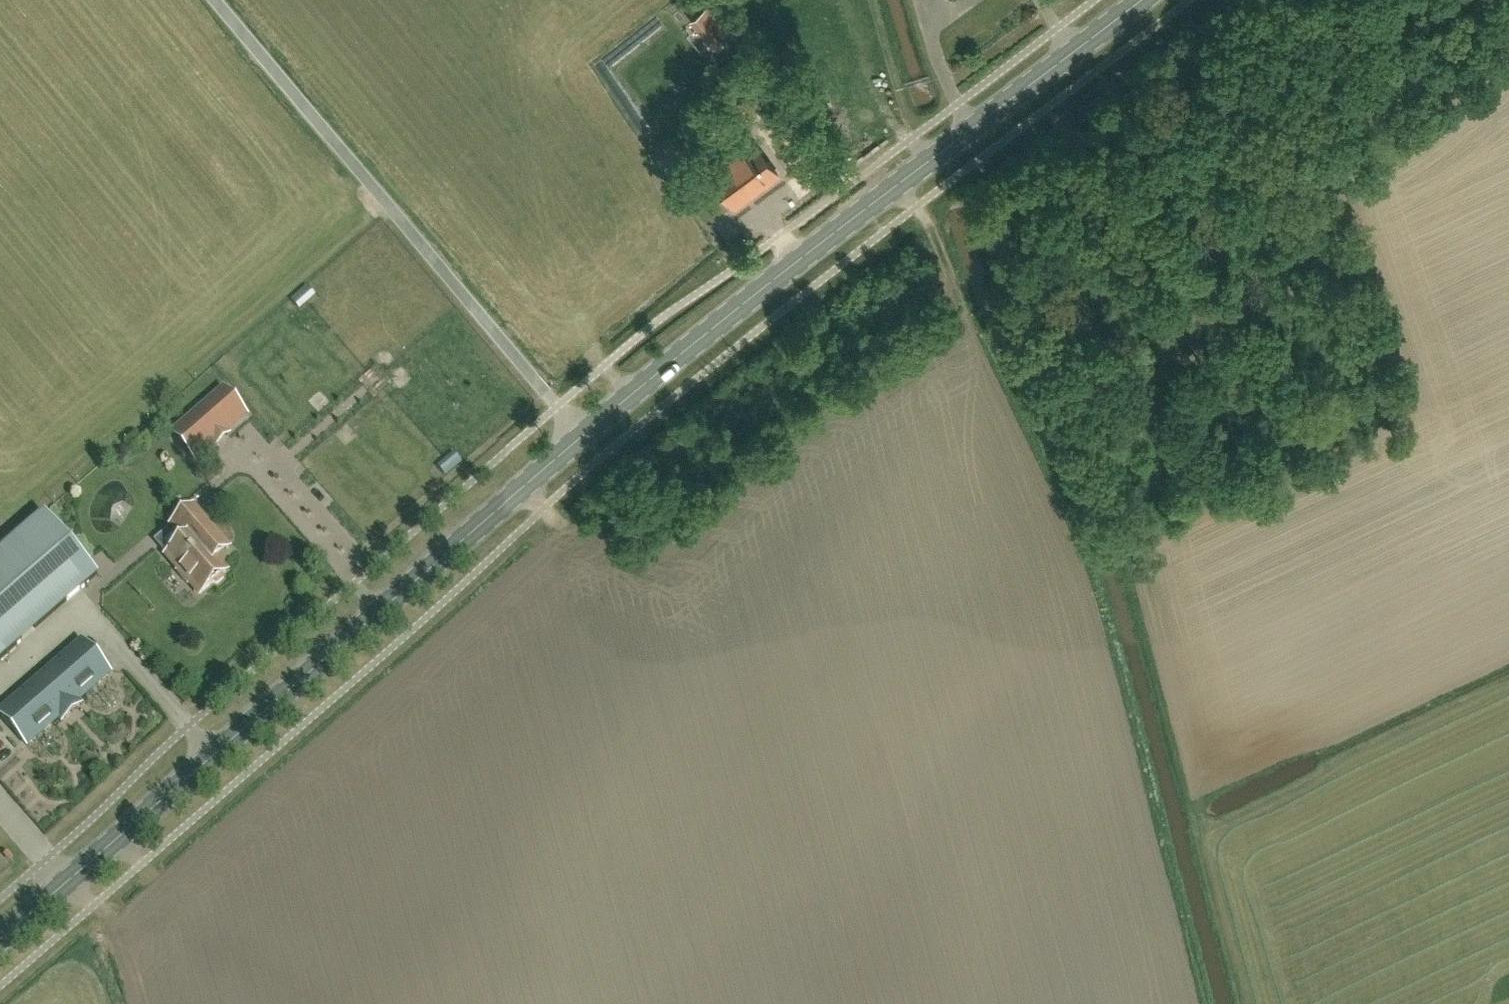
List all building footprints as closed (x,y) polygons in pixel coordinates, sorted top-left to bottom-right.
[(729,34),(715,17),(705,5),(690,17),(714,46),(729,34)] [(761,77),(767,87),(780,79),(774,68),(761,77)] [(756,136),(715,171),(743,205),(784,170),(774,158),(767,149),(756,136)] [(183,427),(172,436),(193,460),(204,451),(214,442),(224,433),(234,425),(244,415),(223,391),(213,400),(183,427)] [(226,571),(215,559),(228,547),(193,507),(171,526),(184,540),(166,556),(178,570),(176,572),(188,585),(190,583),(199,594),(212,583),(217,584),(223,579),(222,574),(226,571)] [(5,656),(97,575),(43,513),(0,551),(0,660),(5,656)] [(82,641),(0,712),(0,715),(27,745),(110,673),(82,641)]
